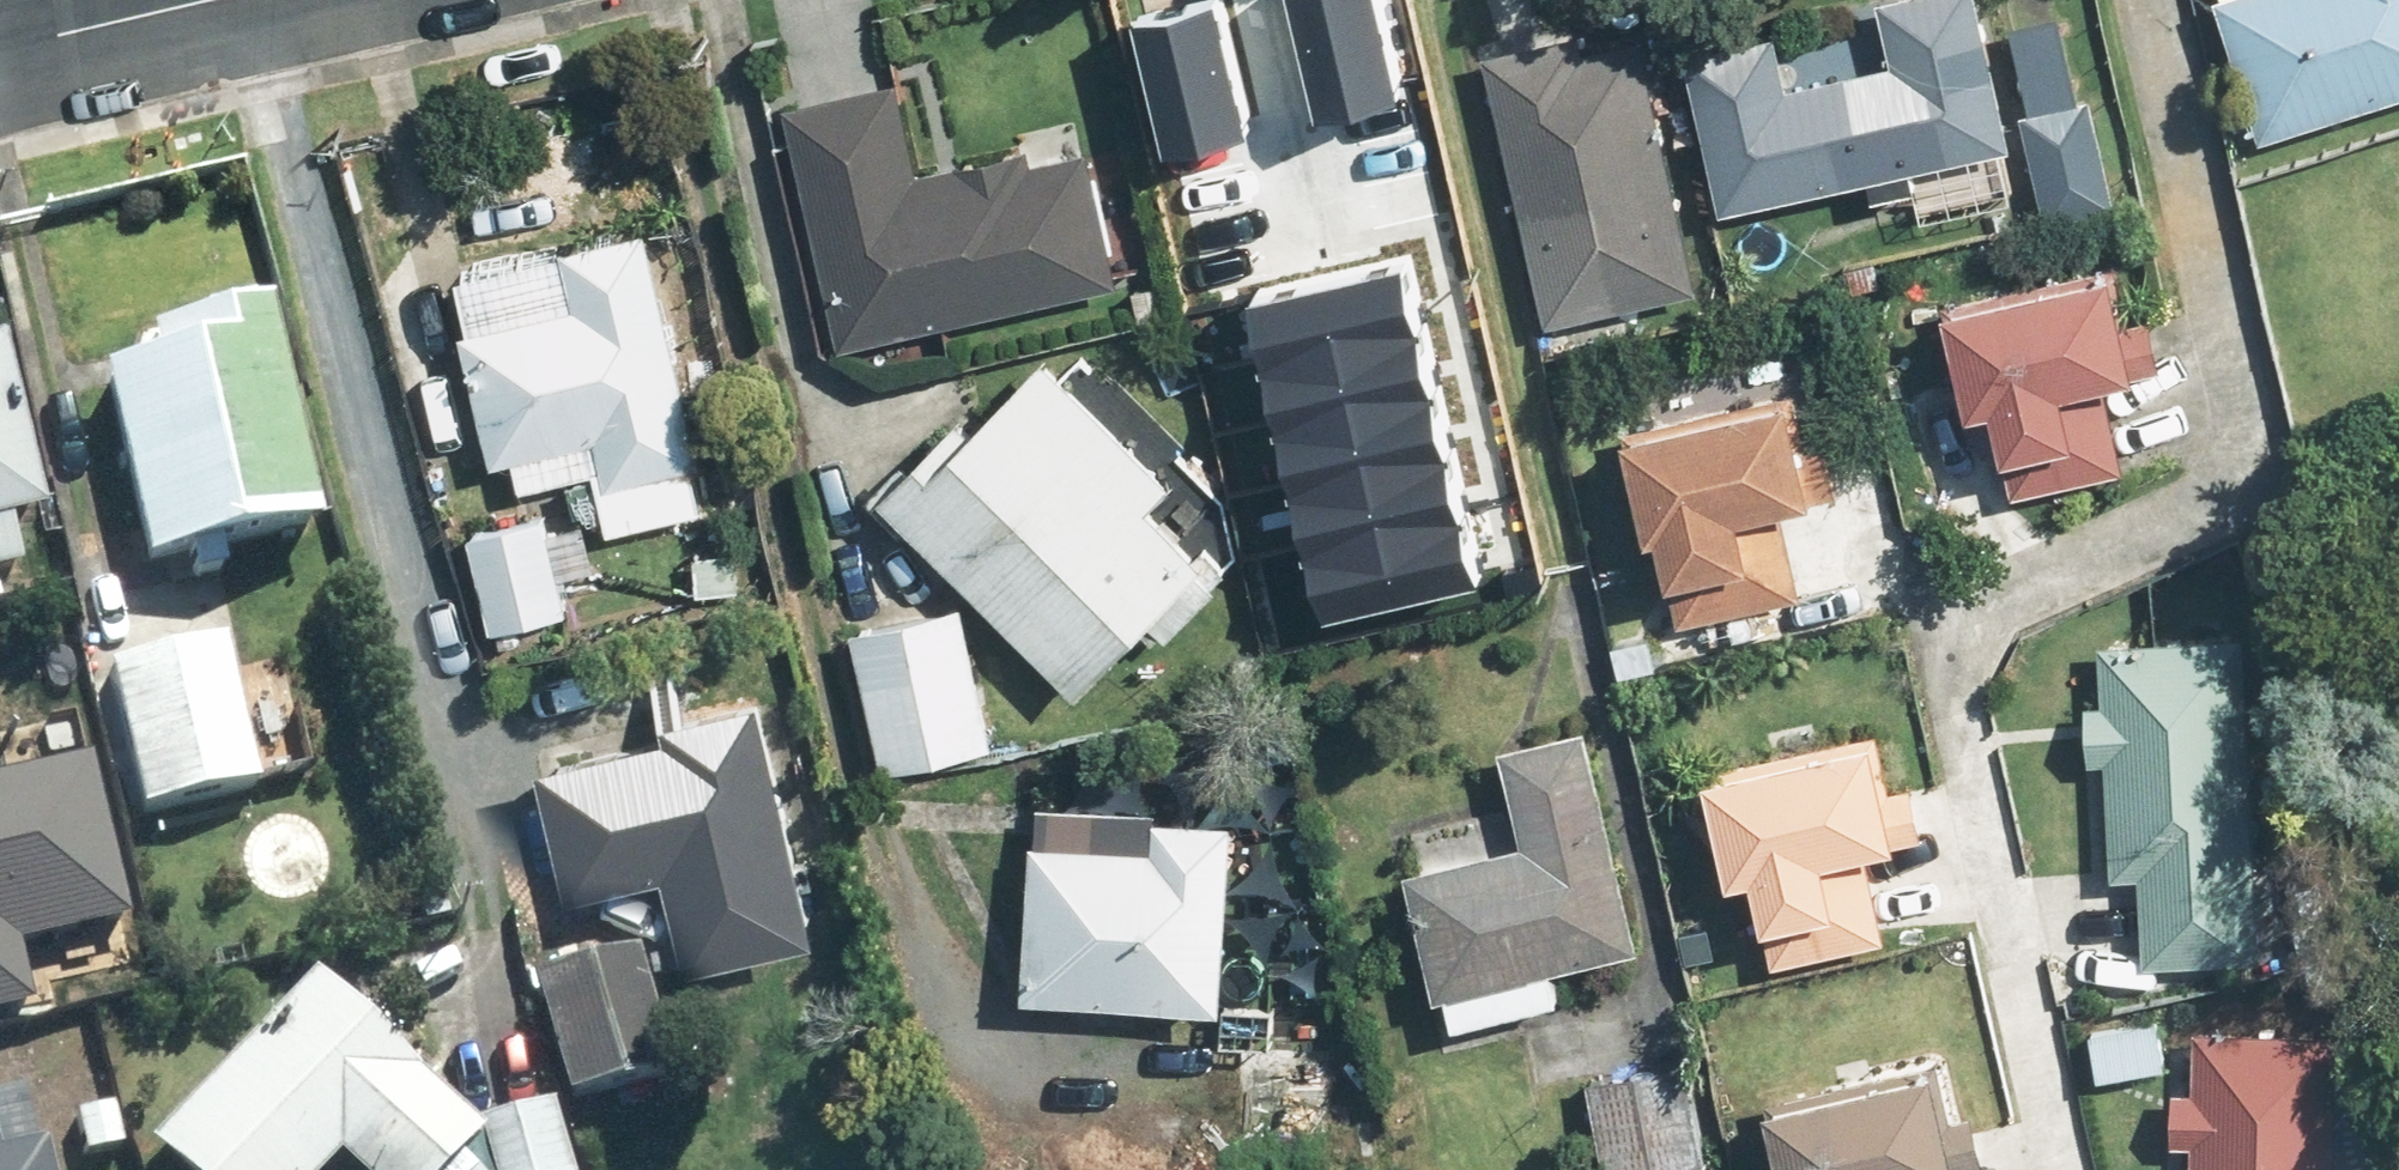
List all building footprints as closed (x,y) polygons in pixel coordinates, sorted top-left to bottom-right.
[(1669,39),(1714,224),(1854,190),(1858,208),(1925,192),(1920,173),(2005,152),(1969,0),(1875,0),(1869,2),(1884,63),(1789,86),(1771,14),(1669,39)] [(2248,141),(2398,98),(2398,0),(2207,0),(2248,141)] [(2107,209),(2059,13),(1990,30),(2038,226),(2107,209)] [(1576,28),(1477,52),(1543,329),(1696,292),(1639,55),(1585,68),(1576,28)] [(1368,37),(1134,103),(1167,224),(1402,158),(1368,37)] [(903,87),(775,116),(826,343),(1116,277),(1088,153),(1033,166),(1027,140),(920,164),(903,87)] [(588,477),(601,536),(703,514),(643,236),(443,279),(484,469),(508,464),(515,493),(588,477)] [(2103,391),(2129,385),(2104,272),(1935,309),(1958,415),(1981,410),(2001,502),(2121,476),(2103,391)] [(1345,417),(1472,389),(1452,295),(1325,322),(1345,417)] [(141,373),(87,384),(131,582),(307,544),(255,308),(189,323),(191,331),(135,343),(141,373)] [(1165,489),(1038,363),(886,517),(1071,699),(1142,627),(1161,646),(1227,579),(1199,552),(1191,560),(1142,512),(1165,489)] [(33,527),(0,373),(0,534),(33,527)] [(1473,393),(1425,403),(1437,463),(1486,453),(1473,393)] [(1676,584),(1685,626),(1799,601),(1780,515),(1806,509),(1782,397),(1612,434),(1636,542),(1650,539),(1660,587),(1676,584)] [(1273,504),(1237,511),(1253,586),(1289,578),(1273,504)] [(542,519),(464,536),(486,637),(564,620),(556,581),(586,574),(576,530),(546,537),(542,519)] [(9,582),(0,540),(0,584),(9,582)] [(202,654),(186,582),(127,595),(142,665),(96,675),(128,824),(248,798),(216,651),(202,654)] [(959,610),(847,634),(878,777),(990,753),(959,610)] [(2127,876),(2129,969),(2252,967),(2247,645),(2102,647),(2105,877),(2127,876)] [(808,944),(756,703),(534,752),(566,897),(656,877),(677,972),(756,955),(766,999),(808,990),(799,946),(808,944)] [(1547,974),(1631,956),(1583,733),(1493,752),(1513,848),(1398,873),(1428,1009),(1440,1006),(1446,1032),(1554,1008),(1547,974)] [(1741,882),(1752,935),(1759,934),(1766,968),(1882,943),(1863,858),(1889,852),(1864,737),(1693,774),(1718,887),(1741,882)] [(106,919),(72,761),(0,776),(0,942),(106,919)] [(1015,1004),(1215,1013),(1223,820),(1023,812),(1015,1004)] [(645,1089),(617,962),(525,982),(553,1109),(645,1089)] [(332,1169),(444,1169),(469,1143),(300,984),(133,1161),(142,1169),(321,1169),(326,1164),(332,1169)] [(2164,1097),(2163,1145),(2189,1145),(2188,1169),(2331,1169),(2333,1038),(2191,1035),(2190,1097),(2164,1097)] [(1326,1168),(1331,1054),(1231,1050),(1226,1164),(1326,1168)] [(1682,1064),(1584,1085),(1603,1169),(1705,1169),(1682,1064)] [(1927,1075),(1759,1112),(1771,1169),(1947,1169),(1927,1075)] [(542,1110),(467,1129),(478,1169),(557,1169),(542,1110)] [(2388,1142),(2395,1169),(2398,1169),(2398,1139),(2388,1142)] [(35,1154),(0,1161),(0,1169),(38,1169),(35,1154)]
